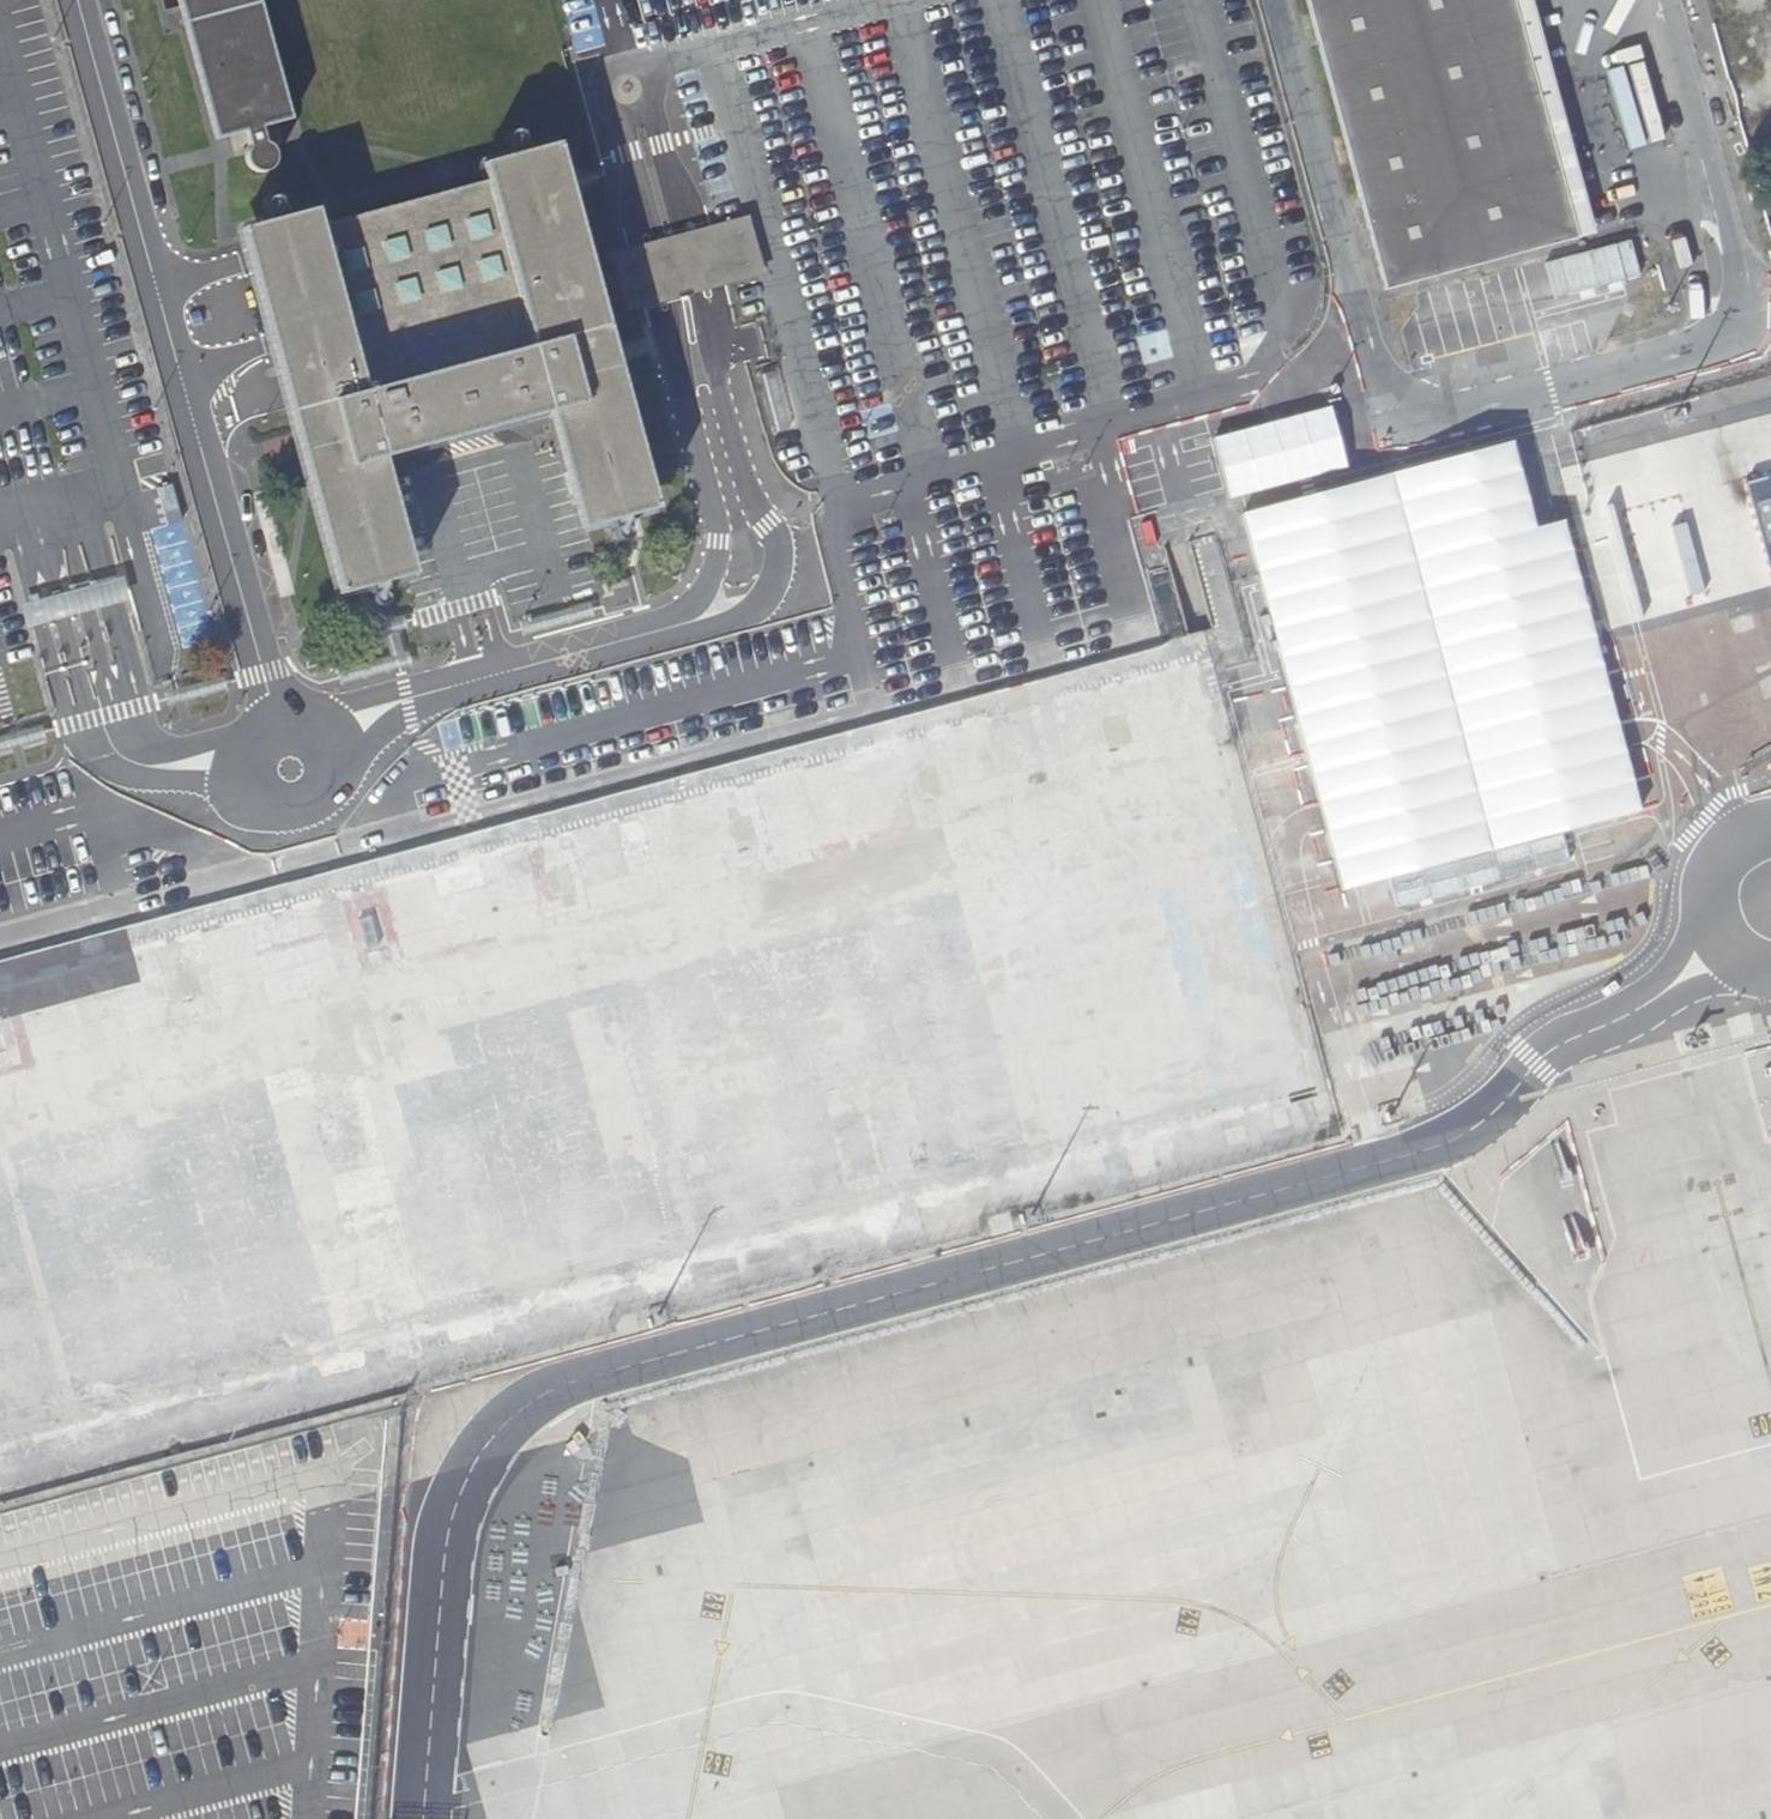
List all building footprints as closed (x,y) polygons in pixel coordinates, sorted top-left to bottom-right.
[(218,138),(245,131),(251,146),(247,152),(247,155),(246,161),(249,168),(256,173),(266,172),(275,169),(277,162),(278,156),(276,151),(274,147),(273,146),(266,142),(263,129),(286,122),(253,0),(179,0),(218,138)] [(1571,237),(1506,0),(1300,0),(1379,290),(1571,237)] [(1571,237),(1587,233),(1524,0),(1506,0),(1571,237)] [(245,248),(256,288),(333,587),(367,578),(409,567),(386,476),(380,454),(544,411),(549,432),(573,524),(586,521),(632,509),(646,505),(551,140),(477,160),(483,182),(318,225),(314,208),(240,228),(245,248)] [(649,243),(607,255),(623,309),(662,298),(701,287),(760,269),(744,215),(685,233),(649,243)]
